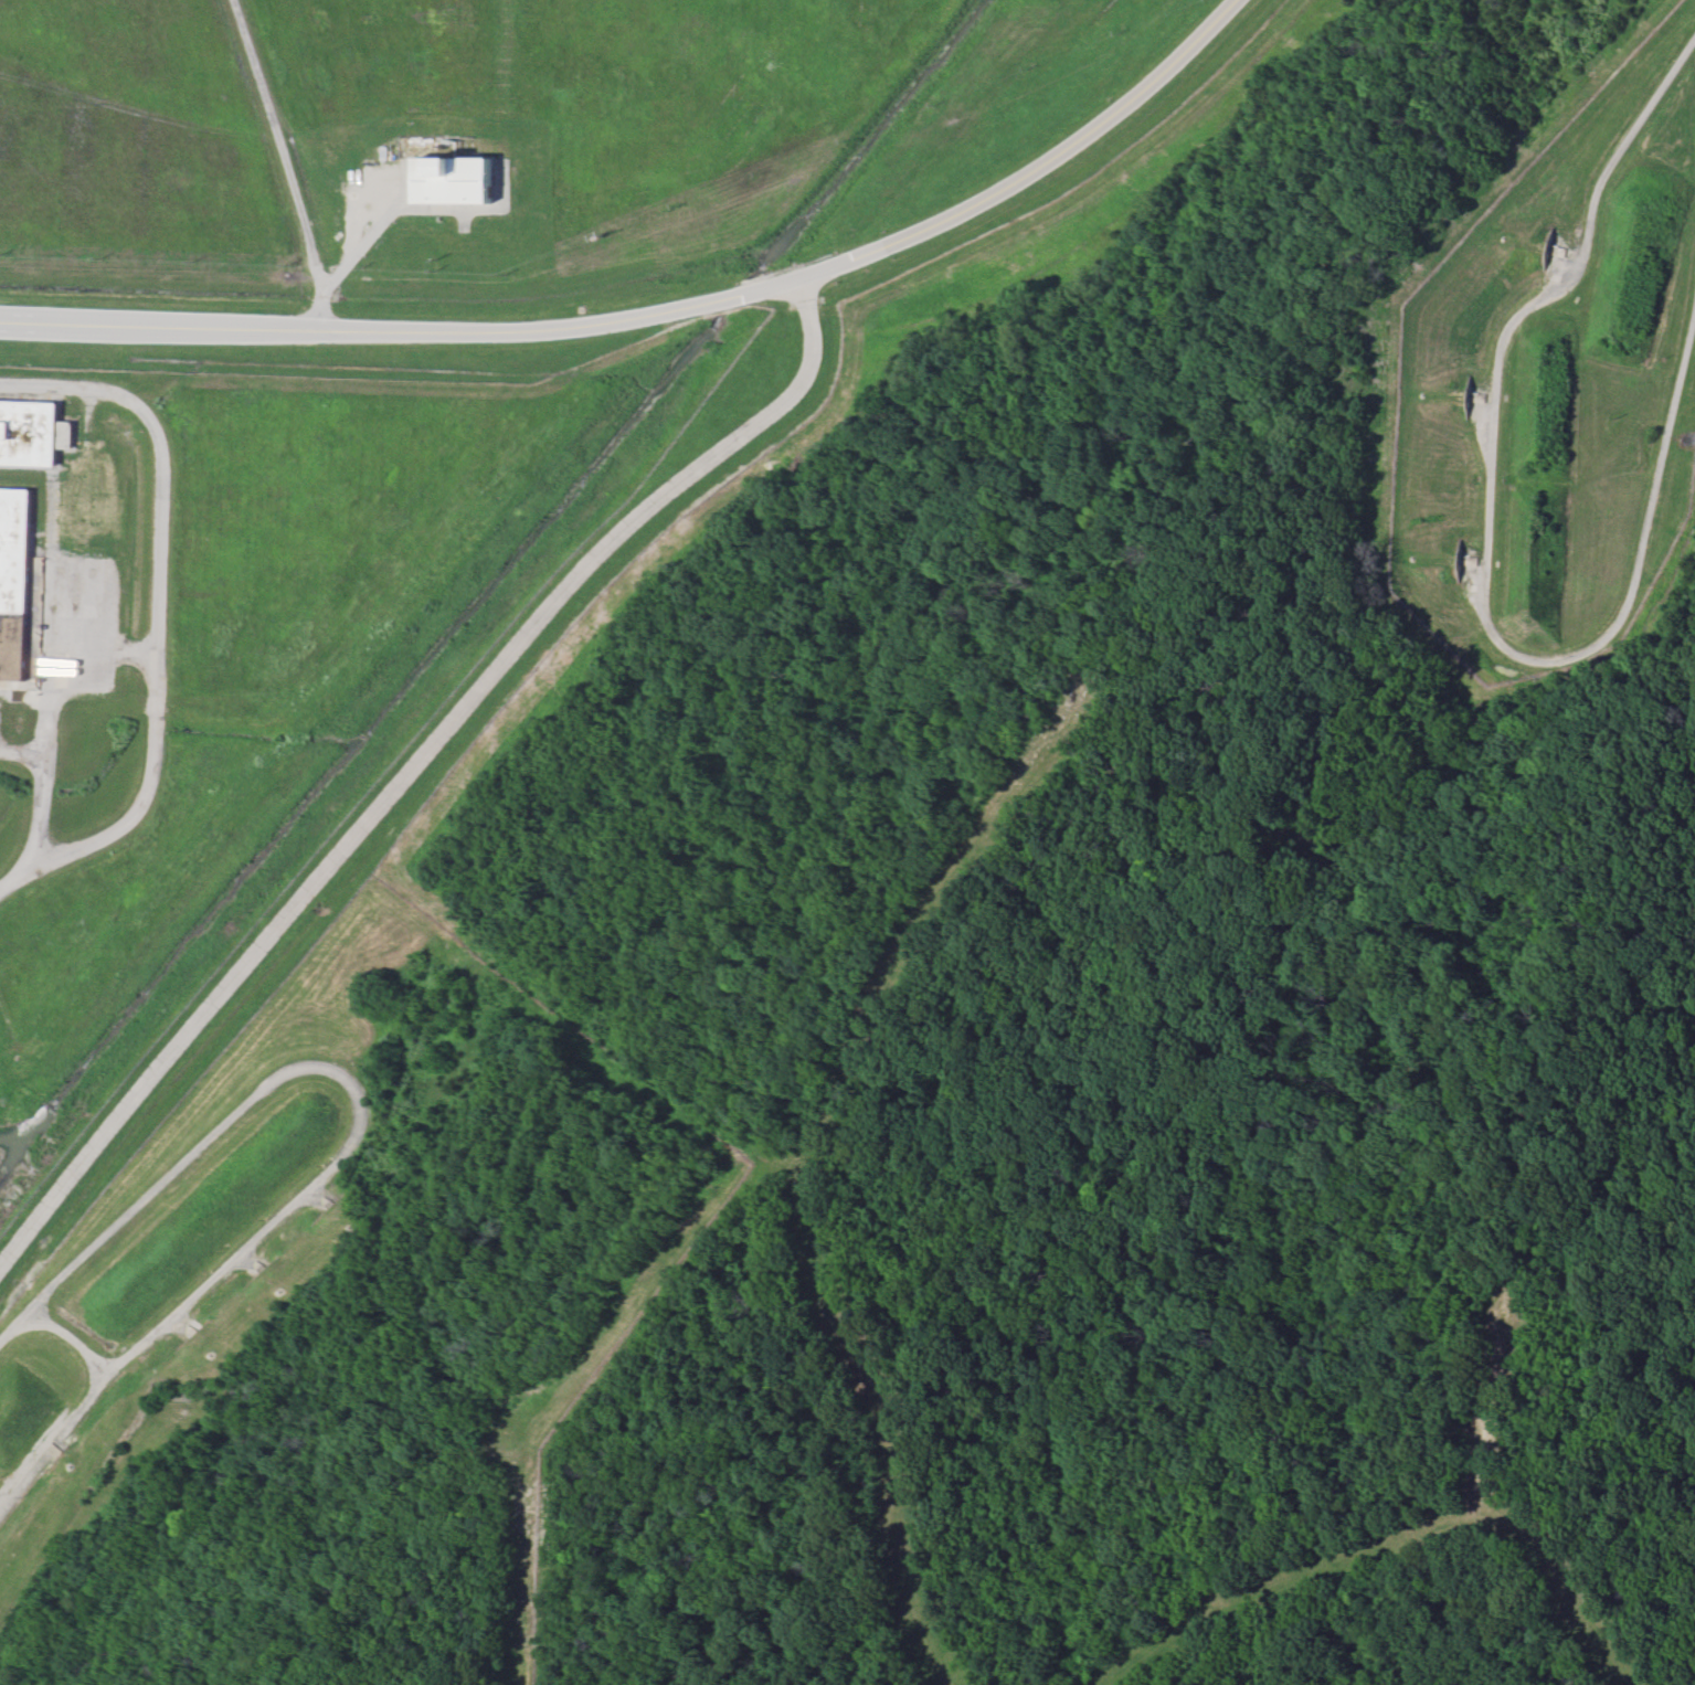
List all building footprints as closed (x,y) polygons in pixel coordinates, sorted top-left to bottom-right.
[(418,204),(492,203),(492,157),(418,158),(418,204)] [(55,470),(0,468),(0,397),(56,399),(56,423),(71,424),(70,449),(56,449),(55,470)] [(33,681),(0,680),(0,489),(25,490),(22,563),(38,563),(33,681)]
